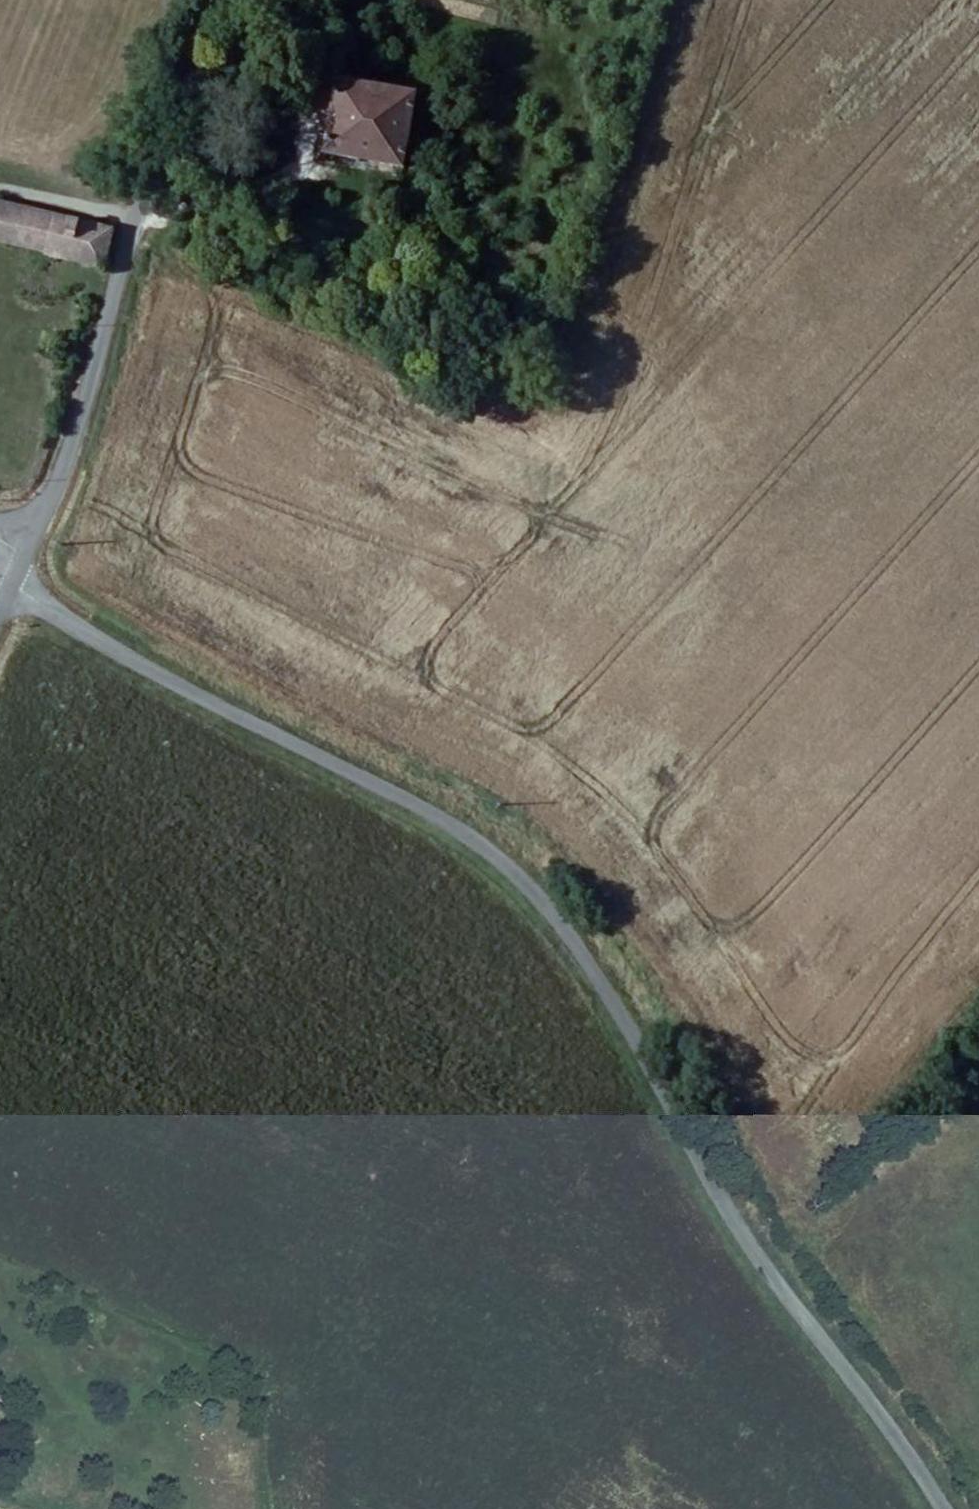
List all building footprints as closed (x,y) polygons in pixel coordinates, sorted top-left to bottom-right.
[(400,158),(416,90),(338,73),(322,140),(400,158)] [(119,225),(7,202),(0,229),(0,239),(108,262),(119,225)]
